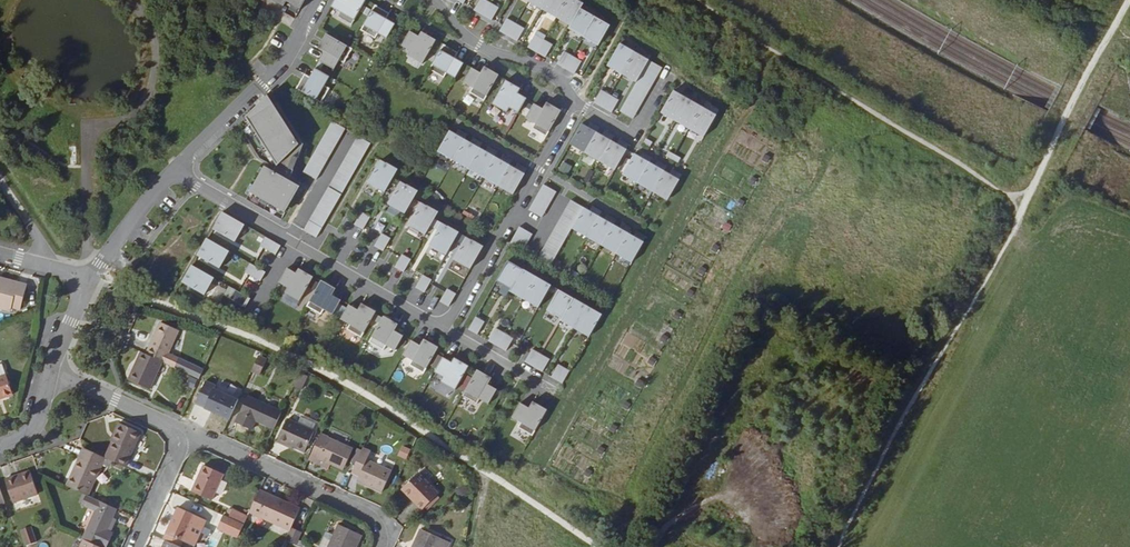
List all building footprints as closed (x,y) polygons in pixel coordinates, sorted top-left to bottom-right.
[(284,6),(287,1),(301,9),(306,0),(273,0),(284,6)] [(331,6),(340,11),(338,16),(351,24),(365,0),(335,0),(331,6)] [(485,0),(480,0),(474,10),(483,15),(490,3),(485,0)] [(529,0),(536,5),(536,7),(542,10),(548,0),(529,0)] [(542,10),(548,14),(549,12),(557,17),(566,0),(548,0),(542,10)] [(557,17),(565,21),(564,23),(570,26),(582,5),(573,0),(566,0),(557,17)] [(498,8),(490,3),(483,15),(491,20),(498,8)] [(375,5),(361,30),(375,38),(378,33),(387,38),(395,24),(387,19),(390,13),(375,5)] [(593,19),(579,11),(568,30),(582,38),(593,19)] [(515,24),(507,19),(499,31),(508,37),(515,24)] [(593,19),(582,38),(597,47),(608,28),(593,19)] [(524,29),(515,24),(508,37),(517,42),(524,29)] [(410,31),(402,45),(411,51),(408,55),(422,63),(436,40),(422,32),(419,36),(410,31)] [(324,52),(320,61),(333,69),(339,60),(343,63),(352,48),(328,34),(319,49),(324,52)] [(543,40),(535,35),(527,47),(536,53),(543,40)] [(552,45),(543,40),(536,53),(545,58),(552,45)] [(444,44),(430,69),(443,77),(446,72),(456,78),(464,64),(455,58),(458,53),(444,44)] [(632,56),(618,48),(607,67),(613,71),(614,69),(622,74),(632,56)] [(572,57),(563,52),(556,64),(565,69),(572,57)] [(632,56),(622,74),(630,78),(629,80),(635,83),(646,64),(632,56)] [(581,62),(572,57),(565,69),(574,74),(581,62)] [(644,69),(658,77),(662,68),(649,60),(644,69)] [(463,82),(472,87),(469,93),(484,101),(500,76),(484,67),(480,73),(472,68),(463,82)] [(296,88),(321,103),(329,88),(324,85),(330,76),(315,68),(310,77),(305,74),(296,88)] [(639,77),(653,85),(658,77),(644,69),(639,77)] [(635,86),(648,93),(653,85),(639,77),(635,86)] [(495,104),(509,111),(512,107),(520,111),(527,98),(518,93),(522,87),(508,80),(495,104)] [(630,94),(643,102),(648,93),(635,86),(630,94)] [(609,96),(601,91),(594,103),(602,108),(609,96)] [(687,100),(673,91),(661,111),(669,116),(668,118),(674,122),(687,100)] [(625,103),(638,110),(643,102),(630,94),(625,103)] [(246,117),(277,165),(298,145),(267,96),(246,117)] [(618,101),(609,96),(602,108),(611,113),(618,101)] [(687,100),(674,122),(680,125),(681,124),(689,129),(701,108),(687,100)] [(532,128),(547,136),(561,112),(546,103),(543,109),(534,104),(526,118),(535,123),(532,128)] [(625,103),(620,111),(633,119),(638,110),(625,103)] [(701,108),(689,129),(696,133),(695,135),(700,138),(713,115),(701,108)] [(346,127),(332,120),(303,171),(317,179),(346,127)] [(587,127),(597,133),(600,128),(590,122),(587,127)] [(571,142),(587,150),(597,133),(587,127),(582,124),(571,142)] [(455,134),(465,140),(468,135),(458,129),(455,134)] [(602,135),(612,141),(615,136),(605,130),(602,135)] [(455,134),(450,131),(440,149),(455,158),(465,140),(455,134)] [(587,150),(601,159),(612,141),(602,135),(597,133),(587,150)] [(322,226),(370,143),(357,135),(309,219),(322,226)] [(470,143),(480,148),(483,144),(473,138),(470,143)] [(617,144),(627,150),(630,145),(620,139),(617,144)] [(470,143),(465,140),(455,158),(470,166),(480,148),(470,143)] [(601,159),(617,168),(627,150),(617,144),(612,141),(601,159)] [(485,151),(495,157),(498,152),(488,146),(485,151)] [(485,151),(480,148),(470,166),(485,175),(495,157),(485,151)] [(640,157),(650,163),(652,158),(643,152),(640,157)] [(639,181),(650,163),(640,157),(635,154),(624,172),(639,181)] [(500,160),(510,165),(513,161),(503,155),(500,160)] [(500,160),(495,157),(485,175),(500,183),(510,165),(500,160)] [(654,165),(664,171),(667,166),(657,160),(654,165)] [(387,164),(381,161),(370,182),(386,191),(398,170),(387,164)] [(562,161),(557,170),(567,175),(571,166),(562,161)] [(515,168),(525,174),(528,169),(517,163),(515,168)] [(654,190),(664,171),(654,165),(650,163),(639,181),(654,190)] [(515,168),(510,165),(500,183),(515,192),(525,174),(515,168)] [(265,167),(250,192),(284,211),(299,186),(265,167)] [(669,174),(677,178),(680,173),(672,169),(669,174)] [(669,174),(664,171),(654,190),(666,197),(677,178),(669,174)] [(408,186),(402,182),(390,203),(406,213),(418,191),(408,185),(408,186)] [(543,184),(538,193),(552,201),(557,193),(543,184)] [(538,193),(534,202),(547,210),(552,201),(538,193)] [(570,200),(566,209),(579,216),(584,208),(570,200)] [(528,210),(542,218),(547,210),(534,202),(528,210)] [(428,207),(422,203),(410,224),(426,233),(438,212),(428,206),(428,207)] [(589,211),(599,217),(602,212),(592,206),(589,211)] [(462,214),(474,220),(477,213),(466,207),(462,214)] [(589,235),(599,217),(589,211),(584,208),(579,216),(574,225),(574,226),(589,235)] [(566,209),(561,217),(574,225),(579,216),(566,209)] [(223,212),(216,223),(217,223),(214,228),(234,241),(244,224),(223,212)] [(371,217),(362,212),(354,225),(363,230),(371,217)] [(604,219),(614,225),(617,220),(607,214),(604,219)] [(561,217),(556,226),(569,233),(574,226),(574,225),(561,217)] [(604,219),(599,217),(589,235),(604,243),(614,225),(604,219)] [(322,226),(309,219),(303,229),(316,237),(322,226)] [(619,228),(629,234),(631,229),(622,223),(619,228)] [(449,227),(443,224),(431,245),(447,254),(459,233),(449,227)] [(619,228),(614,225),(604,243),(618,252),(629,234),(619,228)] [(556,226),(551,234),(565,242),(569,233),(556,226)] [(533,235),(519,227),(514,235),(528,243),(533,235)] [(633,236),(641,241),(644,236),(636,231),(633,236)] [(391,239),(382,234),(375,246),(383,252),(391,239)] [(551,234),(546,243),(560,250),(565,242),(551,234)] [(633,236),(629,234),(618,252),(630,259),(641,241),(633,236)] [(528,243),(514,235),(509,244),(522,252),(528,243)] [(266,237),(261,246),(276,255),(281,246),(266,237)] [(473,241),(467,238),(455,258),(471,268),(483,247),(473,241)] [(208,239),(202,249),(202,250),(199,255),(220,268),(229,251),(208,239)] [(546,243),(541,251),(555,259),(560,250),(546,243)] [(541,251),(536,260),(550,267),(555,259),(541,251)] [(411,260),(402,255),(395,267),(404,272),(411,260)] [(523,269),(508,261),(497,280),(512,289),(523,269)] [(250,263),(245,272),(260,281),(266,272),(250,263)] [(214,278),(193,266),(187,276),(184,282),(205,294),(214,278)] [(286,292),(300,300),(313,277),(299,269),(297,274),(288,268),(279,282),(288,288),(286,292)] [(537,277),(523,269),(512,289),(511,291),(517,294),(518,293),(526,297),(537,277)] [(432,280),(423,275),(415,288),(424,293),(432,280)] [(551,286),(537,277),(526,297),(533,301),(532,303),(539,307),(551,286)] [(0,279),(0,281),(16,287),(17,283),(0,279)] [(11,311),(12,308),(21,310),(28,287),(17,283),(16,287),(0,281),(0,308),(11,311)] [(335,290),(321,281),(307,306),(322,314),(324,309),(333,314),(341,300),(332,295),(335,290)] [(212,299),(219,288),(211,284),(205,295),(212,299)] [(456,294),(447,289),(440,302),(449,307),(456,294)] [(235,290),(230,299),(245,308),(251,299),(235,290)] [(574,299),(559,290),(548,310),(562,319),(574,299)] [(588,306),(574,299),(562,319),(570,323),(569,324),(575,328),(588,306)] [(361,337),(375,312),(361,304),(358,310),(349,305),(341,319),(350,324),(347,329),(361,337)] [(599,313),(588,306),(575,328),(581,332),(582,330),(587,333),(599,313)] [(395,350),(404,336),(395,331),(398,325),(383,317),(369,341),(383,349),(386,345),(395,350)] [(485,322),(476,317),(468,330),(477,335),(485,322)] [(147,354),(162,361),(177,368),(181,359),(168,353),(178,330),(161,322),(147,354)] [(505,334),(496,329),(489,341),(497,346),(505,334)] [(513,339),(505,334),(497,346),(506,351),(513,339)] [(424,373),(438,349),(424,340),(420,346),(412,341),(403,355),(413,360),(410,365),(424,373)] [(541,355),(532,349),(525,362),(534,367),(541,355)] [(147,354),(141,351),(129,378),(150,388),(162,361),(147,354)] [(550,360),(541,355),(534,367),(542,372),(550,360)] [(266,362),(257,358),(250,374),(259,377),(266,362)] [(455,391),(469,366),(455,358),(452,362),(443,358),(434,372),(443,378),(440,382),(455,391)] [(566,369),(559,365),(551,378),(559,382),(566,369)] [(489,404),(497,390),(488,384),(492,379),(477,370),(463,395),(476,403),(480,399),(489,404)] [(307,376),(299,373),(293,386),(301,390),(307,376)] [(12,395),(5,376),(0,378),(0,399),(12,395)] [(239,399),(199,380),(189,401),(229,419),(239,399)] [(274,428),(282,411),(249,395),(236,422),(252,429),(256,420),(274,428)] [(529,433),(543,409),(532,402),(529,408),(520,403),(512,417),(521,422),(518,427),(529,433)] [(302,415),(299,422),(314,429),(317,422),(302,415)] [(314,429),(299,422),(289,417),(278,440),(286,444),(287,442),(305,451),(315,430),(314,429)] [(107,459),(127,468),(142,434),(120,424),(115,435),(117,436),(114,444),(107,459)] [(354,447),(321,432),(309,459),(333,470),(335,466),(344,470),(354,447)] [(406,459),(410,449),(401,445),(397,455),(406,459)] [(371,452),(363,448),(362,451),(356,463),(355,466),(362,470),(360,477),(358,481),(382,492),(392,471),(368,460),(371,452)] [(89,451),(84,449),(79,461),(83,464),(89,451)] [(356,463),(362,451),(358,449),(352,462),(356,463)] [(83,464),(79,461),(68,487),(86,495),(90,497),(107,459),(89,451),(83,464)] [(222,475),(203,465),(191,491),(211,500),(222,475)] [(351,473),(360,477),(362,470),(355,466),(351,473)] [(37,495),(29,471),(4,480),(12,504),(37,495)] [(439,494),(418,473),(402,490),(423,510),(439,494)] [(463,481),(456,484),(460,493),(467,489),(463,481)] [(300,508),(260,489),(249,512),(290,531),(291,528),(300,508)] [(117,509),(90,497),(86,495),(82,504),(95,511),(83,539),(85,540),(101,546),(107,546),(113,533),(110,532),(107,530),(113,516),(117,509)] [(227,507),(224,515),(230,518),(233,510),(227,507)] [(174,516),(167,532),(163,540),(166,541),(177,546),(178,546),(180,546),(183,540),(194,545),(206,520),(181,509),(178,517),(174,516)] [(244,524),(247,517),(233,510),(230,518),(244,524)] [(230,518),(224,515),(218,528),(238,537),(244,524),(230,518)] [(117,518),(113,516),(107,530),(110,532),(117,518)] [(363,537),(340,526),(330,546),(358,546),(363,537)] [(291,528),(290,531),(285,541),(294,545),(299,532),(291,528)] [(414,546),(449,546),(451,542),(422,529),(414,546)] [(18,538),(21,546),(31,546),(27,534),(18,538)]
